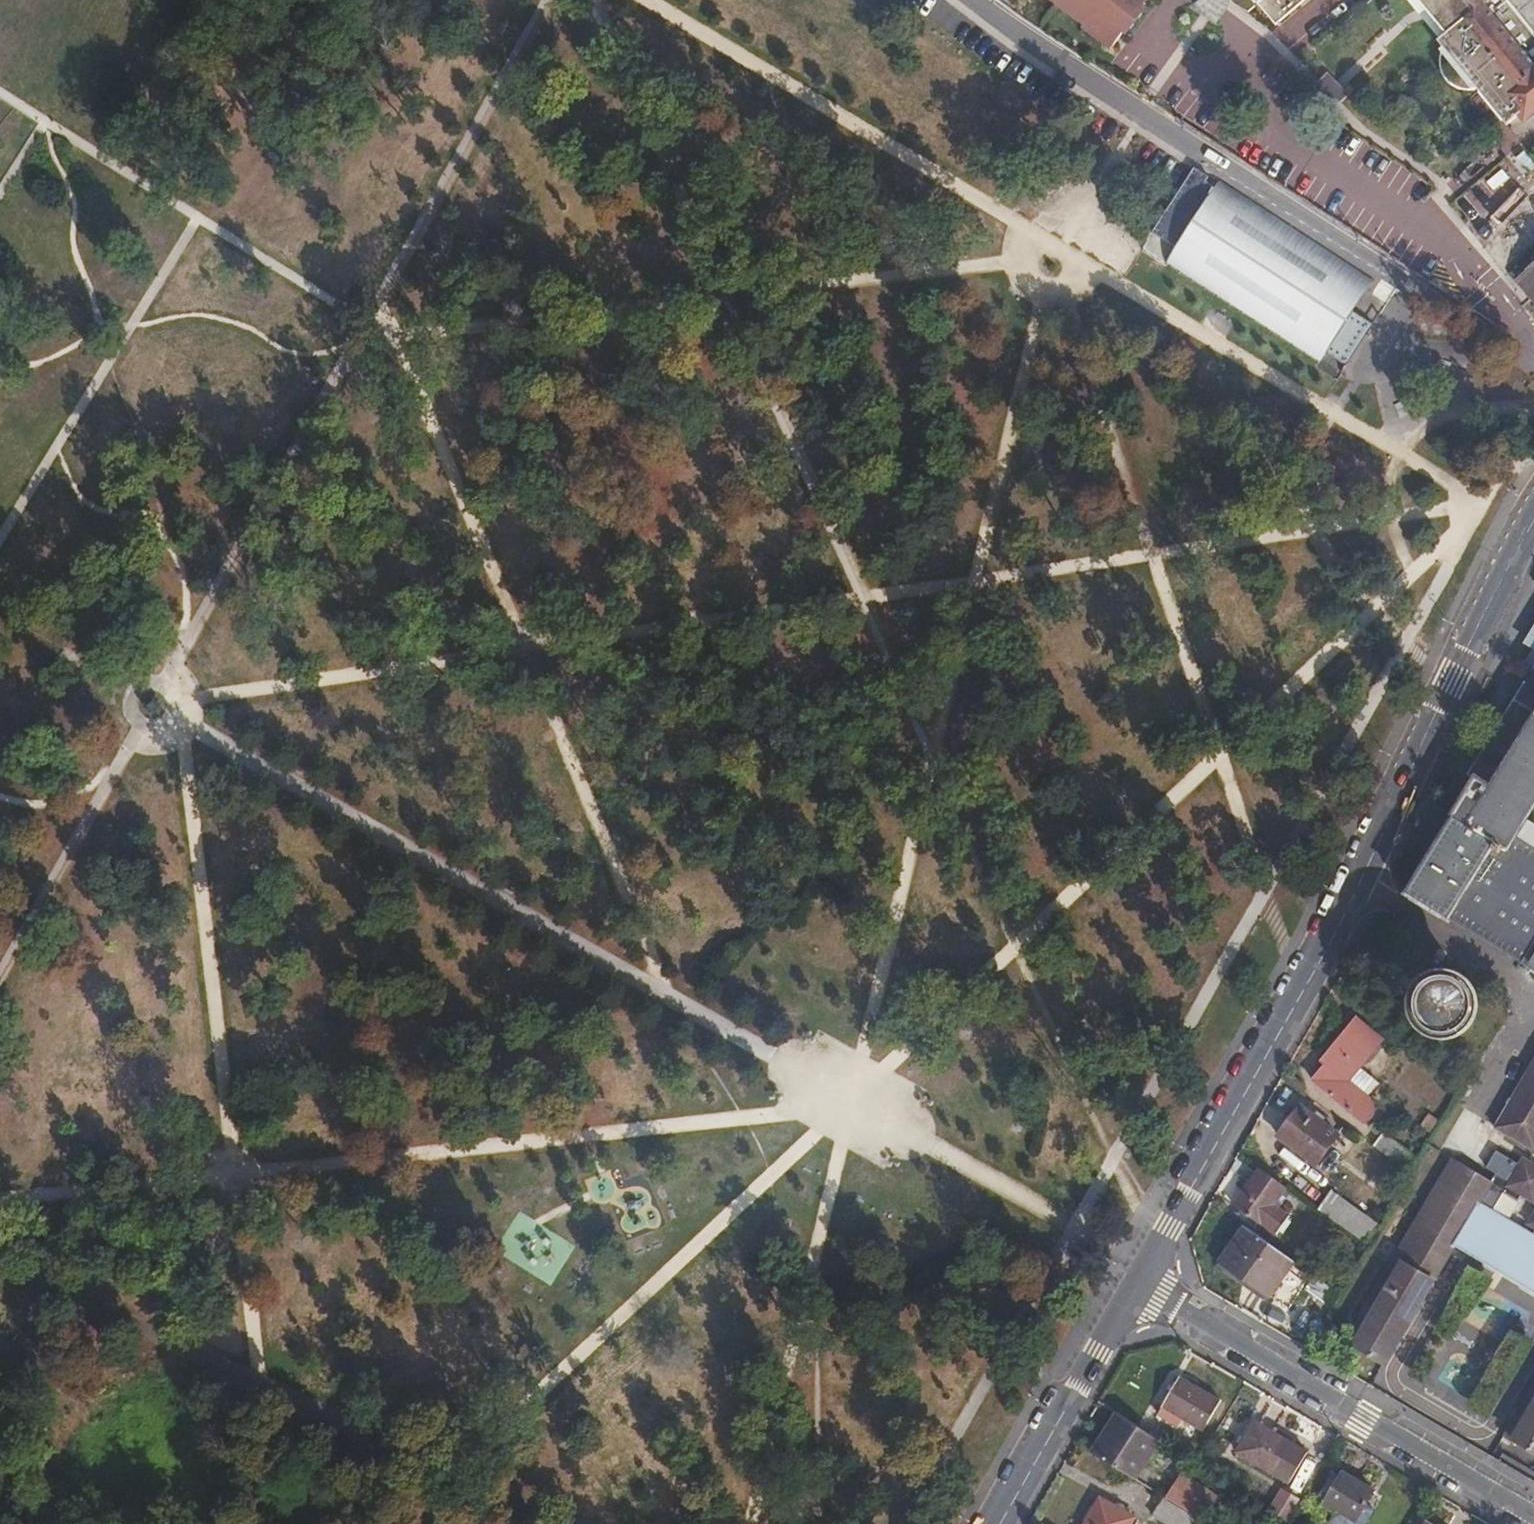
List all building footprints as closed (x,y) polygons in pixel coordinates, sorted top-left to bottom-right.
[(1085,25),(1083,28),(1112,49),(1123,33),(1126,35),(1147,8),(1145,6),(1149,0),(1052,0),(1085,25)] [(1254,0),(1232,0),(1232,1),(1233,2),(1233,3),(1234,4),(1235,4),(1249,12),(1258,4),(1254,0)] [(1258,4),(1276,26),(1307,0),(1254,0),(1258,4)] [(1506,0),(1491,0),(1486,4),(1482,0),(1418,0),(1447,34),(1451,40),(1449,42),(1447,44),(1445,46),(1445,47),(1444,49),(1442,52),(1441,54),(1440,57),(1440,60),(1440,63),(1440,65),(1440,69),(1441,72),(1442,74),(1444,77),(1445,79),(1447,82),(1449,84),(1451,86),(1453,87),(1456,89),(1458,90),(1461,91),(1464,91),(1467,92),(1470,92),(1473,92),(1476,91),(1478,90),(1507,126),(1527,110),(1533,111),(1533,34),(1506,0)] [(1451,40),(1447,34),(1439,40),(1445,47),(1445,46),(1447,44),(1449,42),(1451,40)] [(1195,167),(1153,233),(1177,249),(1168,263),(1320,361),(1325,353),(1346,367),(1373,325),(1352,311),(1372,282),(1220,183),(1217,188),(1206,182),(1210,177),(1195,167)] [(1528,270),(1529,271),(1518,280),(1533,299),(1533,264),(1528,270)] [(1524,344),(1533,351),(1533,333),(1524,344)] [(1449,921),(1451,919),(1533,971),(1533,849),(1514,837),(1533,803),(1533,662),(1468,769),(1476,775),(1451,816),(1454,817),(1409,889),(1405,894),(1429,908),(1449,921)] [(1408,1001),(1408,1004),(1408,1005),(1408,1013),(1410,1019),(1415,1027),(1417,1030),(1423,1035),(1431,1039),(1442,1041),(1451,1041),(1458,1039),(1464,1035),(1470,1031),(1472,1028),(1476,1021),(1479,1015),(1480,1007),(1480,1001),(1479,994),(1476,988),(1471,980),(1467,977),(1457,971),(1447,969),(1441,969),(1433,970),(1425,974),(1419,978),(1416,982),(1410,991),(1408,1001)] [(1348,1081),(1359,1068),(1381,1039),(1356,1019),(1322,1061),(1326,1065),(1313,1080),(1364,1122),(1377,1106),(1367,1097),(1348,1081)] [(1493,1128),(1533,1152),(1533,1059),(1493,1128)] [(1378,1083),(1359,1068),(1348,1081),(1367,1097),(1378,1083)] [(1300,1104),(1276,1136),(1316,1167),(1340,1135),(1300,1104)] [(1429,1114),(1420,1126),(1430,1133),(1439,1120),(1429,1114)] [(1383,1132),(1373,1146),(1405,1170),(1416,1157),(1383,1132)] [(1523,1158),(1519,1164),(1496,1151),(1487,1168),(1498,1174),(1509,1181),(1506,1187),(1517,1193),(1533,1203),(1533,1164),(1523,1158)] [(1344,1341),(1385,1364),(1455,1246),(1533,1293),(1533,1212),(1524,1228),(1482,1203),(1494,1183),(1452,1159),(1357,1320),(1344,1341)] [(1287,1188),(1259,1168),(1232,1205),(1274,1235),(1289,1215),(1274,1205),(1287,1188)] [(1509,1181),(1498,1174),(1494,1183),(1482,1203),(1493,1209),(1502,1193),(1513,1200),(1517,1193),(1506,1187),(1509,1181)] [(1317,1210),(1365,1244),(1379,1224),(1331,1190),(1317,1210)] [(1270,1298),(1294,1263),(1243,1227),(1219,1261),(1270,1298)] [(1179,1378),(1162,1408),(1203,1431),(1220,1402),(1179,1378)] [(1505,1435),(1533,1452),(1533,1386),(1505,1435)] [(1160,1441),(1116,1413),(1091,1453),(1135,1481),(1160,1441)] [(1253,1420),(1234,1451),(1289,1484),(1308,1452),(1253,1420)] [(1322,1504),(1354,1523),(1355,1523),(1374,1491),(1342,1471),(1322,1504)] [(1183,1503),(1192,1490),(1196,1484),(1180,1474),(1166,1497),(1181,1507),(1183,1503)] [(1281,1488),(1268,1511),(1286,1523),(1300,1500),(1281,1488)] [(1199,1495),(1192,1490),(1183,1503),(1191,1508),(1199,1495)] [(1085,1523),(1131,1523),(1135,1517),(1100,1498),(1085,1523)] [(1164,1499),(1152,1516),(1164,1523),(1186,1523),(1191,1516),(1164,1499)]
